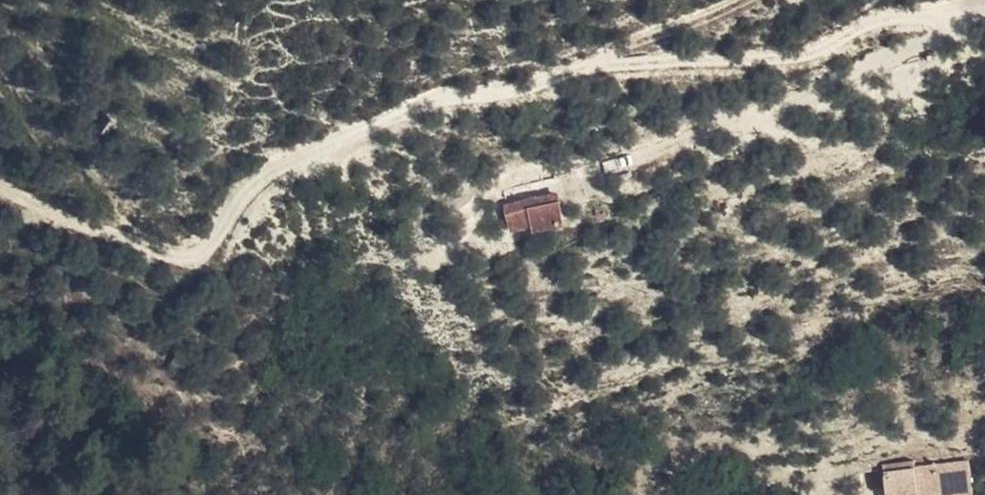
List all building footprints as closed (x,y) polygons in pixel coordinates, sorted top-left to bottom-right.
[(519,200),(521,208),(546,200),(542,171),(489,177),(492,202),(519,200)] [(890,494),(978,494),(972,450),(886,459),(890,494)]
